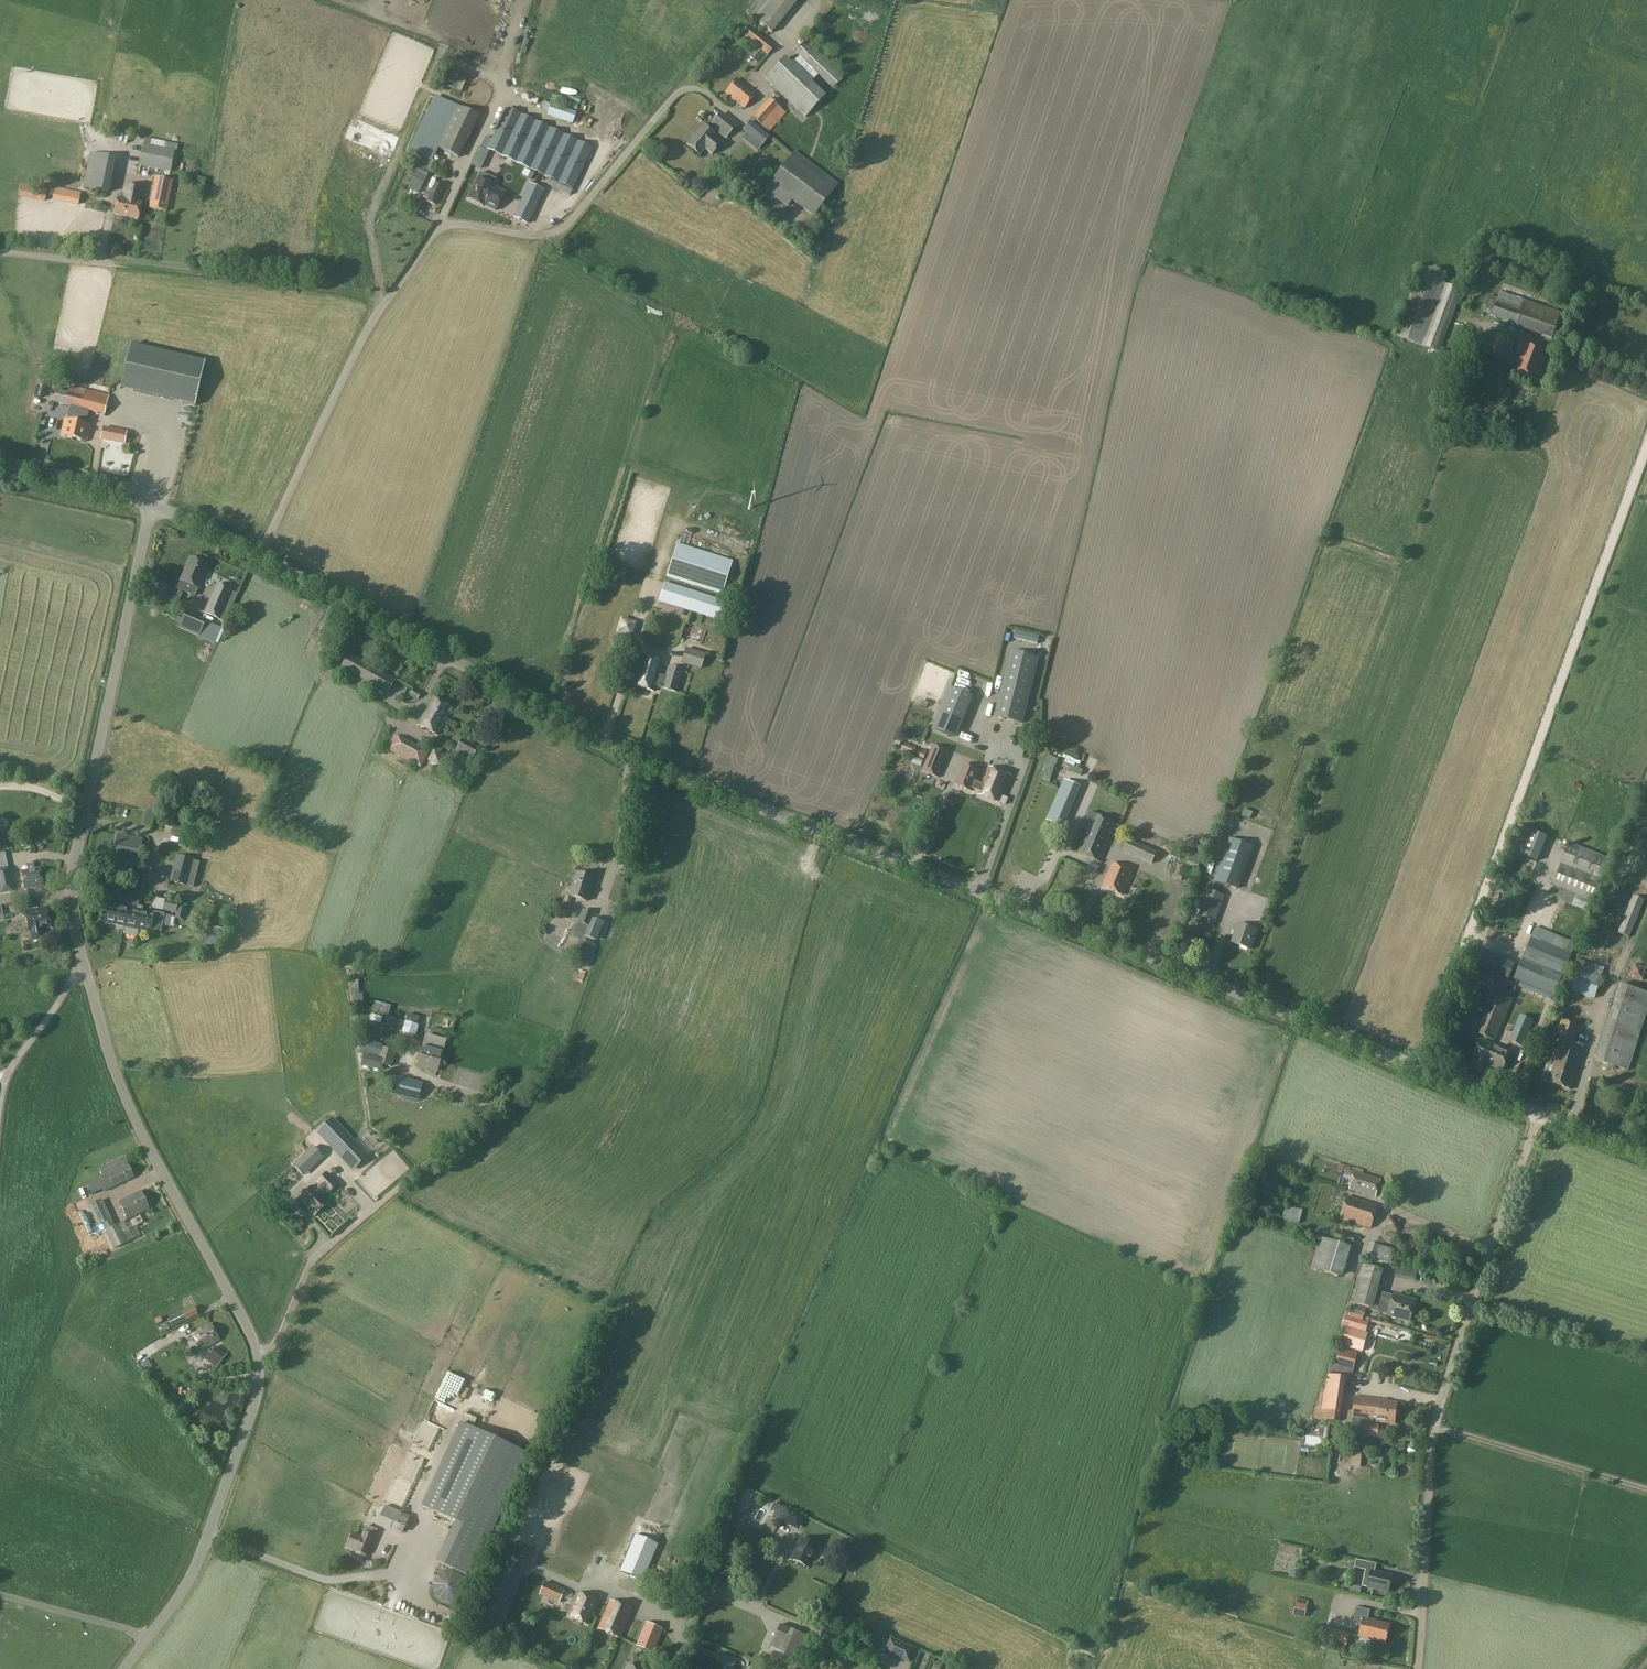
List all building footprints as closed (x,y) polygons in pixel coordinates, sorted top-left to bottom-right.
[(746,13),(771,33),(799,0),(757,0),(746,13)] [(749,25),(744,31),(741,35),(748,41),(767,56),(775,46),(762,36),(749,26),(749,25)] [(845,76),(807,41),(795,53),(799,56),(818,75),(833,89),(845,76)] [(799,56),(792,64),(811,82),(818,75),(799,56)] [(785,58),(764,80),(805,118),(826,97),(811,82),(792,64),(785,58)] [(755,95),(737,79),(725,93),(744,109),(755,95)] [(536,106),(539,98),(513,89),(511,96),(536,106)] [(434,147),(454,105),(436,95),(413,142),(432,151),(434,147)] [(769,99),(752,118),(768,132),(784,113),(769,99)] [(573,124),(576,113),(550,104),(547,116),(573,124)] [(479,118),(454,105),(434,147),(459,159),(479,118)] [(505,110),(498,126),(487,150),(572,188),(590,149),(505,110)] [(736,126),(720,113),(710,124),(715,128),(713,130),(725,139),(730,134),(730,133),(736,126)] [(353,118),(344,138),(390,158),(399,138),(353,118)] [(743,130),(762,146),(769,137),(750,122),(743,130)] [(703,125),(687,144),(699,155),(705,148),(712,155),(721,144),(714,138),(716,136),(703,125)] [(171,172),(175,151),(143,145),(139,166),(171,172)] [(639,159),(649,161),(650,153),(641,151),(639,159)] [(791,201),(813,218),(838,184),(794,152),(766,189),(788,205),(791,201)] [(471,170),(485,173),(489,155),(475,153),(471,170)] [(116,159),(90,154),(83,188),(109,193),(116,159)] [(424,163),(421,161),(418,167),(429,172),(430,173),(433,167),(435,162),(426,158),(424,163)] [(487,165),(495,168),(498,161),(490,158),(487,165)] [(429,172),(418,167),(415,174),(426,179),(429,172)] [(506,178),(511,187),(522,179),(516,171),(506,178)] [(415,174),(415,173),(407,188),(419,194),(426,179),(415,174)] [(490,178),(480,173),(468,200),(483,207),(484,205),(495,211),(504,193),(492,187),(494,183),(489,180),(490,178)] [(148,209),(167,212),(173,181),(155,177),(148,209)] [(443,187),(436,183),(431,192),(427,190),(423,197),(428,200),(427,202),(434,206),(443,187)] [(45,184),(44,189),(47,190),(46,196),(53,197),(55,188),(55,186),(45,184)] [(46,196),(47,190),(44,189),(21,185),(19,197),(45,202),(46,196)] [(118,199),(114,215),(138,220),(141,204),(140,203),(143,189),(126,185),(123,200),(118,199)] [(530,185),(514,218),(528,224),(543,192),(530,185)] [(78,205),(81,193),(55,188),(53,197),(52,200),(78,205)] [(145,222),(140,248),(158,251),(162,231),(153,229),(154,224),(145,222)] [(1422,346),(1445,284),(1418,274),(1395,335),(1422,346)] [(1462,291),(1445,284),(1422,346),(1438,352),(1462,291)] [(1500,292),(1498,298),(1492,316),(1516,324),(1524,300),(1500,292)] [(1492,316),(1498,298),(1489,295),(1483,312),(1492,316)] [(1456,313),(1455,320),(1473,324),(1475,318),(1456,313)] [(1489,356),(1508,362),(1515,341),(1496,335),(1489,356)] [(130,344),(120,388),(196,405),(205,361),(130,344)] [(1547,353),(1525,344),(1514,372),(1537,380),(1547,353)] [(38,376),(34,396),(43,399),(48,378),(38,376)] [(75,434),(86,390),(71,386),(69,393),(55,390),(52,402),(68,406),(66,419),(65,419),(61,436),(74,439),(75,434)] [(75,434),(74,439),(87,442),(91,425),(85,424),(88,410),(105,414),(109,395),(86,390),(75,434)] [(109,428),(106,441),(126,444),(128,432),(109,428)] [(677,545),(667,578),(721,594),(731,561),(677,545)] [(191,558),(181,581),(182,581),(177,591),(193,598),(196,591),(198,588),(198,589),(208,566),(191,558)] [(158,578),(174,584),(177,577),(161,571),(158,578)] [(219,620),(231,595),(233,591),(217,583),(204,613),(219,620)] [(730,603),(665,583),(660,601),(724,621),(730,603)] [(694,643),(700,628),(680,621),(675,636),(694,643)] [(198,633),(214,636),(216,625),(199,622),(198,633)] [(686,649),(681,663),(701,669),(705,655),(686,649)] [(1040,659),(1011,652),(996,717),(1025,724),(1040,659)] [(349,654),(342,667),(389,692),(395,680),(349,654)] [(632,685),(653,692),(662,663),(641,656),(632,685)] [(661,688),(677,693),(683,671),(668,666),(661,688)] [(950,688),(933,729),(953,737),(970,696),(950,688)] [(421,694),(414,689),(410,696),(417,700),(421,694)] [(451,709),(432,698),(417,725),(437,736),(451,709)] [(967,708),(961,722),(969,726),(975,712),(967,708)] [(1265,712),(1256,715),(1260,724),(1268,721),(1265,712)] [(898,738),(911,742),(913,736),(900,732),(898,738)] [(394,737),(388,749),(420,767),(427,754),(394,737)] [(460,742),(456,751),(455,753),(471,761),(476,750),(460,742)] [(917,748),(905,743),(902,750),(925,759),(928,752),(921,749),(921,751),(916,749),(917,748)] [(933,745),(922,771),(937,777),(948,752),(933,745)] [(427,762),(439,768),(445,757),(433,751),(427,762)] [(401,756),(398,761),(406,765),(409,761),(401,756)] [(1056,765),(1058,759),(1048,756),(1046,763),(1047,763),(1043,776),(1041,775),(1039,780),(1050,783),(1051,778),(1049,778),(1053,764),(1056,765)] [(976,790),(978,784),(979,783),(975,781),(979,771),(964,765),(956,784),(972,791),(973,788),(976,790)] [(1083,771),(1070,766),(1068,771),(1081,776),(1083,771)] [(978,784),(976,790),(980,791),(978,794),(1005,805),(1008,799),(1003,797),(1012,776),(990,767),(982,786),(978,784)] [(1064,779),(1049,813),(1066,820),(1081,787),(1064,779)] [(1279,807),(1273,827),(1284,830),(1289,810),(1279,807)] [(1066,820),(1049,813),(1046,820),(1063,828),(1066,820)] [(1117,824),(1095,815),(1079,852),(1101,862),(1117,824)] [(118,835),(116,844),(115,850),(140,855),(143,840),(118,835)] [(1231,839),(1216,881),(1237,889),(1252,847),(1231,839)] [(1128,840),(1124,852),(1152,864),(1157,853),(1128,840)] [(1552,886),(1576,895),(1594,902),(1611,860),(1569,844),(1552,886)] [(1271,854),(1259,850),(1238,912),(1248,915),(1250,909),(1261,913),(1282,849),(1274,846),(1271,854)] [(1191,853),(1188,862),(1198,866),(1202,857),(1191,853)] [(194,861),(177,857),(170,881),(187,886),(194,861)] [(1103,886),(1123,895),(1133,872),(1113,863),(1103,886)] [(34,870),(33,865),(26,866),(27,871),(20,872),(23,890),(43,887),(40,869),(34,870)] [(1085,872),(1095,876),(1100,867),(1095,865),(1087,867),(1085,872)] [(7,867),(0,869),(0,890),(1,893),(12,891),(7,867)] [(584,874),(583,873),(578,871),(577,872),(576,873),(575,873),(568,896),(586,902),(593,878),(583,875),(584,874)] [(98,876),(96,889),(106,890),(108,878),(98,876)] [(130,896),(129,903),(128,908),(142,911),(143,907),(138,906),(139,900),(140,900),(144,881),(134,879),(130,896)] [(1223,896),(1209,891),(1202,908),(1217,914),(1223,896)] [(109,904),(105,924),(123,928),(128,908),(129,903),(130,896),(118,893),(116,905),(109,904)] [(12,908),(22,904),(18,894),(8,898),(12,908)] [(1618,933),(1629,938),(1644,901),(1633,896),(1618,933)] [(151,897),(150,906),(160,906),(160,897),(151,897)] [(165,900),(163,911),(176,914),(177,907),(179,903),(165,899),(165,900)] [(176,914),(175,918),(176,918),(185,921),(187,909),(177,907),(176,914)] [(47,908),(26,912),(29,930),(31,930),(32,940),(44,937),(43,929),(51,927),(47,908)] [(142,911),(128,908),(123,928),(138,931),(138,930),(142,911)] [(553,910),(542,937),(559,943),(570,917),(553,910)] [(593,914),(582,910),(577,923),(587,927),(588,927),(592,918),(593,914)] [(153,913),(142,911),(138,930),(150,932),(151,930),(160,932),(164,914),(154,912),(153,913)] [(1202,917),(1194,915),(1192,922),(1199,924),(1202,917)] [(587,927),(584,936),(583,937),(594,941),(601,922),(592,918),(588,927),(587,927)] [(573,925),(569,936),(579,939),(578,941),(581,942),(583,937),(583,936),(584,936),(587,927),(577,923),(577,924),(576,926),(573,925)] [(1238,924),(1232,943),(1250,949),(1257,931),(1238,924)] [(1552,935),(1535,929),(1531,938),(1548,945),(1552,935)] [(582,953),(579,965),(588,967),(594,945),(593,945),(594,941),(583,937),(581,942),(585,943),(582,953)] [(1548,945),(1531,938),(1515,979),(1555,996),(1572,954),(1548,945)] [(1475,948),(1471,958),(1505,971),(1509,961),(1475,948)] [(1574,970),(1567,991),(1595,999),(1601,978),(1574,970)] [(1475,1019),(1470,1031),(1493,1041),(1511,998),(1492,990),(1479,1020),(1475,1019)] [(1645,1042),(1646,1037),(1646,1025),(1645,1025),(1646,1018),(1646,1015),(1632,1010),(1623,1034),(1645,1042)] [(1513,1033),(1526,1038),(1533,1021),(1520,1015),(1513,1033)] [(399,1032),(402,1021),(388,1016),(384,1029),(399,1032)] [(1571,1090),(1584,1050),(1574,1047),(1580,1027),(1561,1021),(1555,1042),(1561,1044),(1552,1073),(1545,1071),(1542,1081),(1571,1090)] [(405,1022),(402,1033),(415,1037),(418,1026),(405,1022)] [(1645,1042),(1623,1034),(1615,1058),(1631,1063),(1634,1054),(1640,1056),(1645,1042)] [(437,1072),(445,1042),(425,1036),(417,1068),(427,1071),(427,1069),(437,1072)] [(378,1057),(381,1048),(382,1045),(364,1040),(360,1051),(377,1057),(378,1057)] [(1489,1056),(1493,1046),(1481,1041),(1473,1058),(1476,1060),(1473,1066),(1486,1072),(1488,1066),(1492,1067),(1493,1067),(1496,1059),(1489,1056)] [(1608,1064),(1614,1048),(1602,1044),(1597,1060),(1608,1064)] [(1510,1053),(1493,1046),(1489,1056),(1496,1059),(1493,1067),(1492,1067),(1502,1071),(1510,1053)] [(377,1057),(377,1058),(376,1063),(383,1065),(391,1066),(394,1055),(386,1053),(387,1050),(381,1048),(378,1057),(377,1057)] [(376,1063),(377,1058),(363,1054),(360,1066),(381,1071),(383,1065),(376,1063)] [(390,1072),(387,1080),(393,1082),(396,1074),(390,1072)] [(418,1102),(423,1083),(396,1077),(391,1095),(418,1102)] [(332,1119),(320,1131),(348,1160),(355,1168),(367,1156),(332,1119)] [(315,1149),(302,1161),(311,1170),(323,1158),(316,1150),(315,1149)] [(124,1158),(99,1169),(104,1178),(99,1180),(104,1192),(133,1178),(124,1158)] [(1381,1179),(1355,1172),(1349,1190),(1375,1197),(1381,1179)] [(319,1183),(314,1188),(313,1186),(299,1199),(314,1216),(328,1203),(322,1196),(326,1191),(328,1193),(337,1185),(326,1174),(318,1182),(319,1183)] [(149,1209),(140,1192),(119,1202),(127,1219),(149,1209)] [(350,1203),(355,1199),(347,1192),(343,1196),(350,1203)] [(1340,1219),(1371,1229),(1378,1206),(1347,1197),(1340,1219)] [(88,1206),(98,1226),(102,1224),(111,1219),(102,1200),(89,1205),(88,1206)] [(1300,1224),(1302,1211),(1287,1207),(1284,1220),(1300,1224)] [(119,1224),(114,1226),(105,1230),(114,1249),(128,1243),(119,1224)] [(1352,1246),(1355,1236),(1337,1230),(1334,1240),(1352,1246)] [(1341,1275),(1348,1247),(1325,1241),(1318,1269),(1341,1275)] [(1384,1263),(1388,1247),(1372,1242),(1368,1259),(1384,1263)] [(1363,1265),(1352,1304),(1355,1305),(1360,1306),(1373,1310),(1372,1311),(1378,1313),(1387,1315),(1391,1300),(1387,1299),(1388,1294),(1383,1293),(1382,1298),(1376,1297),(1383,1271),(1366,1266),(1363,1265)] [(1387,1315),(1387,1317),(1410,1323),(1416,1301),(1393,1294),(1393,1296),(1388,1294),(1387,1299),(1391,1300),(1387,1315)] [(1352,1305),(1349,1313),(1364,1318),(1366,1309),(1352,1305)] [(198,1315),(194,1307),(168,1320),(172,1328),(198,1315)] [(160,1334),(169,1329),(166,1323),(157,1327),(160,1334)] [(220,1340),(210,1324),(192,1334),(202,1351),(220,1340)] [(1347,1328),(1342,1347),(1363,1353),(1368,1334),(1347,1328)] [(216,1346),(210,1353),(220,1362),(226,1354),(216,1346)] [(1330,1364),(1328,1376),(1346,1378),(1352,1377),(1353,1370),(1354,1371),(1357,1354),(1340,1349),(1336,1365),(1330,1364)] [(189,1379),(198,1375),(188,1353),(178,1358),(189,1379)] [(210,1357),(195,1365),(199,1373),(214,1365),(210,1357)] [(152,1367),(147,1360),(141,1364),(146,1371),(152,1367)] [(1377,1425),(1377,1422),(1395,1424),(1397,1403),(1379,1401),(1379,1400),(1355,1397),(1353,1419),(1354,1419),(1353,1427),(1360,1428),(1359,1437),(1378,1439),(1379,1425),(1377,1425)] [(1322,1411),(1321,1420),(1340,1422),(1341,1414),(1342,1404),(1324,1402),(1322,1411)] [(461,1423),(423,1506),(455,1521),(490,1537),(528,1454),(461,1423)] [(1353,1452),(1351,1467),(1360,1468),(1362,1454),(1353,1452)] [(402,1534),(410,1516),(385,1505),(377,1523),(395,1531),(394,1535),(398,1536),(400,1533),(402,1534)] [(803,1517),(786,1509),(780,1521),(797,1529),(803,1517)] [(455,1521),(444,1546),(478,1562),(490,1537),(455,1521)] [(346,1546),(366,1555),(374,1538),(373,1537),(376,1531),(366,1526),(361,1537),(352,1533),(346,1546)] [(638,1532),(623,1568),(645,1577),(660,1541),(638,1532)] [(807,1567),(817,1546),(801,1538),(790,1559),(807,1567)] [(1361,1561),(1359,1569),(1366,1571),(1368,1563),(1361,1561)] [(1366,1571),(1362,1587),(1368,1589),(1389,1593),(1393,1577),(1371,1572),(1366,1571)] [(434,1583),(434,1588),(434,1593),(437,1598),(440,1601),(445,1603),(449,1604),(454,1603),(459,1601),(462,1598),(464,1593),(465,1588),(464,1583),(462,1579),(459,1576),(454,1573),(449,1573),(445,1573),(440,1576),(437,1579),(434,1583)] [(564,1590),(545,1582),(539,1595),(558,1604),(564,1590)] [(576,1593),(566,1616),(571,1618),(576,1620),(588,1625),(598,1603),(576,1593)] [(610,1601),(598,1629),(620,1638),(632,1611),(610,1601)] [(1295,1603),(1292,1615),(1305,1618),(1308,1605),(1295,1603)] [(1357,1607),(1353,1623),(1362,1625),(1360,1637),(1386,1643),(1390,1625),(1368,1620),(1369,1615),(1365,1614),(1366,1609),(1357,1607)] [(756,1621),(758,1615),(747,1611),(745,1617),(756,1621)] [(653,1653),(657,1644),(662,1630),(645,1623),(636,1646),(653,1653)] [(768,1651),(797,1663),(808,1637),(780,1625),(768,1651)] [(907,1646),(901,1659),(910,1663),(915,1650),(907,1646)]
